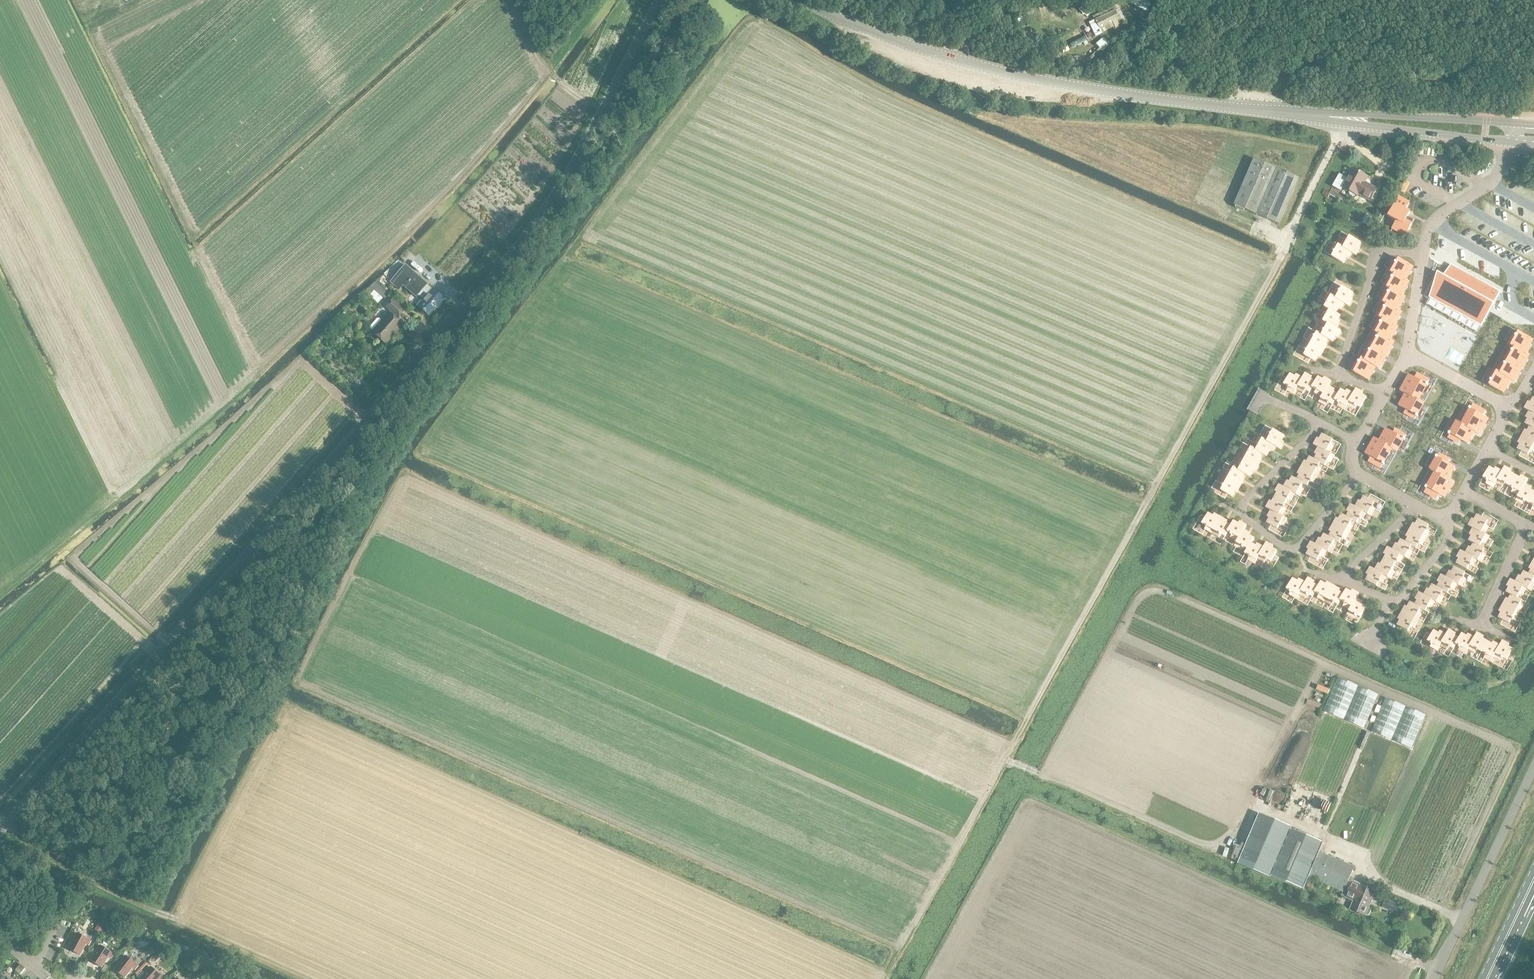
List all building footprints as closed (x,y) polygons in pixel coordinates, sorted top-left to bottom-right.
[(1115,11),(1113,7),(1103,11),(1092,16),(1094,20),(1091,22),(1094,28),(1093,28),(1093,29),(1094,32),(1099,29),(1101,33),(1107,30),(1106,27),(1109,25),(1110,26),(1113,24),(1115,28),(1122,25),(1119,18),(1122,16),(1119,9),(1115,11)] [(1096,42),(1102,48),(1109,43),(1104,36),(1096,42)] [(1234,205),(1279,225),(1299,178),(1254,159),(1234,205)] [(1341,191),(1343,187),(1350,191),(1349,192),(1350,195),(1352,196),(1355,195),(1355,194),(1357,195),(1358,193),(1371,200),(1377,189),(1364,182),(1367,176),(1353,168),(1348,178),(1339,174),(1332,186),(1341,191)] [(1389,216),(1397,220),(1392,229),(1404,236),(1413,220),(1407,217),(1410,212),(1405,209),(1409,202),(1399,197),(1389,216)] [(1344,239),(1340,246),(1351,252),(1356,255),(1358,250),(1356,249),(1360,242),(1350,236),(1348,240),(1346,239),(1346,240),(1344,239)] [(1351,252),(1340,246),(1335,243),(1331,250),(1333,251),(1333,252),(1334,253),(1332,257),(1343,262),(1347,255),(1349,256),(1351,252)] [(1388,271),(1394,274),(1394,273),(1406,279),(1410,271),(1413,267),(1410,265),(1399,259),(1397,262),(1395,262),(1394,262),(1388,271)] [(416,295),(417,294),(426,283),(405,265),(390,281),(399,289),(403,285),(416,296),(417,296),(416,295)] [(1442,275),(1430,297),(1481,325),(1499,292),(1452,266),(1445,277),(1442,275)] [(1387,281),(1385,286),(1390,289),(1391,288),(1402,294),(1406,286),(1409,282),(1407,280),(1405,280),(1406,279),(1394,273),(1394,274),(1395,274),(1393,277),(1392,276),(1391,277),(1390,277),(1387,281)] [(377,302),(388,292),(376,279),(365,290),(377,302)] [(426,283),(417,294),(423,299),(417,305),(429,315),(436,307),(437,308),(445,299),(426,283)] [(1336,289),(1333,296),(1344,303),(1348,305),(1351,301),(1349,300),(1353,293),(1343,287),(1340,290),(1339,290),(1338,291),(1336,289)] [(1383,297),(1381,301),(1386,304),(1387,303),(1398,309),(1403,301),(1405,297),(1403,295),(1402,295),(1402,294),(1391,288),(1390,289),(1391,289),(1389,293),(1388,292),(1387,293),(1386,292),(1383,297)] [(1325,307),(1329,309),(1336,313),(1339,306),(1342,307),(1344,303),(1333,296),(1328,293),(1324,300),(1326,301),(1326,302),(1327,303),(1325,307)] [(372,332),(386,343),(402,324),(395,318),(397,316),(403,309),(393,300),(387,306),(391,310),(389,313),(382,321),(379,318),(377,318),(370,327),(370,329),(373,331),(372,332)] [(1379,312),(1377,316),(1382,319),(1383,318),(1394,324),(1396,322),(1399,316),(1401,312),(1399,310),(1398,310),(1398,309),(1387,303),(1386,304),(1387,305),(1385,308),(1384,307),(1384,308),(1382,307),(1379,312)] [(1320,319),(1324,322),(1336,328),(1338,324),(1336,323),(1340,315),(1336,313),(1329,309),(1327,313),(1326,312),(1326,313),(1324,312),(1320,319)] [(1373,331),(1379,334),(1379,333),(1390,339),(1395,331),(1398,327),(1395,326),(1394,325),(1394,324),(1383,318),(1382,319),(1383,320),(1382,323),(1380,322),(1380,323),(1378,322),(1373,331)] [(1323,331),(1321,334),(1327,338),(1332,341),(1336,334),(1338,335),(1341,331),(1336,328),(1324,322),(1321,328),(1323,329),(1322,330),(1323,331)] [(1310,335),(1307,341),(1323,351),(1326,347),(1324,345),(1327,338),(1321,334),(1317,332),(1314,335),(1313,335),(1312,336),(1310,335)] [(1513,336),(1508,344),(1515,348),(1515,347),(1525,352),(1530,344),(1533,340),(1530,338),(1519,332),(1517,336),(1516,335),(1515,336),(1514,335),(1513,336)] [(1370,345),(1370,346),(1372,347),(1384,354),(1386,355),(1391,346),(1394,342),(1391,341),(1390,340),(1390,339),(1379,333),(1379,334),(1379,335),(1378,338),(1377,337),(1376,338),(1375,337),(1370,345)] [(1455,347),(1465,352),(1470,343),(1459,338),(1455,347)] [(1323,351),(1307,341),(1303,348),(1305,349),(1304,350),(1307,351),(1304,355),(1315,361),(1319,354),(1321,355),(1323,351)] [(1367,350),(1363,358),(1366,360),(1365,361),(1373,366),(1375,367),(1379,369),(1384,359),(1386,355),(1384,354),(1372,347),(1372,348),(1370,351),(1369,350),(1369,351),(1368,350),(1367,350)] [(1509,351),(1505,359),(1507,361),(1508,360),(1519,367),(1521,368),(1526,360),(1526,359),(1529,355),(1527,353),(1525,353),(1525,352),(1515,347),(1515,348),(1513,350),(1512,350),(1511,351),(1510,350),(1509,351)] [(1357,361),(1352,371),(1368,380),(1370,376),(1373,370),(1375,367),(1373,366),(1365,361),(1366,360),(1363,358),(1362,358),(1360,362),(1359,361),(1358,362),(1357,361)] [(1502,364),(1498,372),(1500,373),(1500,374),(1511,380),(1512,380),(1514,382),(1519,372),(1521,368),(1519,367),(1508,360),(1507,361),(1506,364),(1505,363),(1504,364),(1502,363),(1502,364)] [(1494,370),(1489,379),(1491,380),(1490,381),(1491,381),(1489,385),(1501,391),(1503,393),(1506,388),(1511,380),(1500,374),(1500,373),(1498,372),(1494,370)] [(1310,392),(1312,387),(1315,382),(1308,378),(1309,375),(1305,373),(1302,378),(1296,389),(1303,393),(1304,391),(1305,391),(1306,390),(1310,392)] [(1294,394),(1296,389),(1302,378),(1298,376),(1297,378),(1290,374),(1284,384),(1288,386),(1287,388),(1288,388),(1287,390),(1294,394)] [(1405,381),(1400,391),(1404,393),(1405,392),(1418,399),(1418,400),(1426,385),(1427,386),(1428,384),(1427,384),(1427,383),(1429,380),(1417,374),(1415,378),(1411,376),(1409,375),(1405,381)] [(1322,397),(1328,386),(1331,381),(1326,379),(1325,381),(1318,377),(1315,382),(1312,387),(1316,389),(1315,391),(1316,391),(1315,393),(1322,397)] [(1333,405),(1335,400),(1338,394),(1331,390),(1332,388),(1328,386),(1322,397),(1319,402),(1326,405),(1327,403),(1328,404),(1329,403),(1333,405)] [(1338,394),(1335,400),(1339,402),(1338,403),(1339,404),(1338,406),(1345,410),(1347,405),(1353,393),(1349,391),(1348,393),(1341,389),(1338,394)] [(1356,389),(1353,393),(1347,405),(1354,408),(1355,406),(1356,407),(1357,406),(1361,408),(1366,397),(1359,393),(1360,391),(1356,389)] [(1405,393),(1399,405),(1403,408),(1406,409),(1404,413),(1414,419),(1416,416),(1417,417),(1417,416),(1418,415),(1417,415),(1417,414),(1420,409),(1423,403),(1418,400),(1418,399),(1405,392),(1404,393),(1405,393)] [(1529,411),(1533,413),(1533,398),(1529,405),(1527,404),(1524,408),(1529,411)] [(1470,410),(1462,424),(1476,431),(1475,432),(1479,434),(1484,425),(1488,419),(1486,417),(1482,415),(1485,411),(1473,405),(1471,408),(1470,407),(1469,409),(1470,410)] [(1530,426),(1533,428),(1533,413),(1529,411),(1527,415),(1529,416),(1525,423),(1530,426)] [(1449,435),(1448,437),(1458,443),(1460,439),(1463,441),(1468,444),(1474,432),(1475,432),(1476,431),(1462,424),(1457,421),(1456,423),(1450,433),(1449,432),(1448,434),(1449,435)] [(1521,436),(1533,443),(1533,428),(1530,426),(1526,433),(1524,432),(1521,436)] [(1378,440),(1378,441),(1391,448),(1397,451),(1403,439),(1404,440),(1405,438),(1404,437),(1405,435),(1395,429),(1393,432),(1390,431),(1388,430),(1386,429),(1379,440),(1378,440)] [(1267,433),(1264,439),(1275,446),(1280,449),(1282,444),(1280,443),(1284,436),(1274,430),(1271,434),(1270,433),(1270,434),(1267,433)] [(1313,444),(1318,447),(1330,453),(1333,447),(1331,445),(1332,444),(1331,444),(1333,440),(1322,434),(1318,441),(1316,440),(1313,444)] [(1521,436),(1519,440),(1521,441),(1517,449),(1528,455),(1530,451),(1531,451),(1532,451),(1533,452),(1533,451),(1533,443),(1521,436)] [(1258,447),(1256,450),(1262,453),(1267,456),(1271,449),(1273,450),(1275,446),(1264,439),(1259,437),(1255,444),(1257,445),(1257,446),(1258,447)] [(1369,447),(1365,454),(1368,455),(1371,457),(1369,461),(1381,468),(1382,464),(1384,465),(1384,464),(1384,463),(1383,463),(1391,448),(1378,441),(1378,440),(1374,438),(1369,447)] [(1245,450),(1242,457),(1258,466),(1260,462),(1258,460),(1262,453),(1256,450),(1251,447),(1249,451),(1248,450),(1247,451),(1245,450)] [(1318,452),(1314,459),(1320,463),(1325,466),(1327,462),(1328,463),(1329,462),(1331,463),(1334,456),(1330,453),(1318,447),(1316,451),(1318,452)] [(1436,458),(1430,470),(1435,473),(1449,480),(1449,479),(1448,479),(1455,467),(1450,464),(1447,463),(1449,459),(1439,454),(1437,456),(1436,455),(1435,457),(1436,458)] [(1241,467),(1239,470),(1244,474),(1249,476),(1253,469),(1255,470),(1258,466),(1242,457),(1238,464),(1240,465),(1239,466),(1241,467)] [(1303,463),(1301,467),(1317,476),(1321,469),(1319,468),(1319,467),(1318,466),(1320,463),(1314,459),(1309,457),(1305,464),(1303,463)] [(1301,472),(1297,479),(1303,483),(1307,486),(1309,482),(1311,483),(1311,482),(1313,483),(1317,476),(1301,467),(1299,471),(1301,472)] [(1493,487),(1496,483),(1501,471),(1497,469),(1496,471),(1489,467),(1483,478),(1487,480),(1486,481),(1487,482),(1486,484),(1493,487)] [(1505,484),(1509,486),(1514,475),(1507,471),(1509,469),(1504,467),(1501,471),(1496,483),(1502,486),(1503,484),(1504,485),(1505,484)] [(1228,470),(1224,477),(1240,486),(1243,482),(1241,481),(1244,474),(1239,470),(1234,468),(1232,471),(1231,471),(1230,472),(1228,470)] [(1426,489),(1424,492),(1436,499),(1439,494),(1442,496),(1444,497),(1448,491),(1453,482),(1449,479),(1449,480),(1435,473),(1427,487),(1426,486),(1425,488),(1426,489)] [(1511,492),(1518,495),(1524,484),(1527,479),(1523,477),(1522,479),(1514,475),(1509,486),(1512,488),(1512,489),(1512,490),(1511,492)] [(1240,486),(1224,477),(1220,484),(1222,485),(1222,486),(1223,487),(1221,490),(1232,496),(1236,489),(1238,490),(1240,486)] [(1286,483),(1284,487),(1295,494),(1300,496),(1303,489),(1301,488),(1302,487),(1301,486),(1303,483),(1297,479),(1292,477),(1288,484),(1286,483)] [(1278,490),(1275,497),(1285,503),(1287,499),(1288,500),(1289,499),(1291,500),(1295,494),(1284,487),(1279,484),(1276,489),(1278,490)] [(1529,503),(1533,493),(1533,492),(1527,489),(1529,486),(1524,484),(1518,495),(1515,500),(1522,504),(1523,502),(1524,502),(1525,501),(1529,503)] [(1357,502),(1355,507),(1366,513),(1371,516),(1375,509),(1373,508),(1373,507),(1372,506),(1374,502),(1363,496),(1359,504),(1357,502)] [(1266,507),(1271,510),(1282,516),(1286,509),(1284,508),(1284,507),(1283,507),(1285,503),(1275,497),(1271,504),(1268,503),(1266,507)] [(1350,509),(1346,516),(1352,520),(1357,523),(1359,519),(1360,520),(1360,519),(1362,520),(1366,513),(1355,507),(1350,504),(1348,508),(1350,509)] [(1282,516),(1271,510),(1269,514),(1271,515),(1267,522),(1277,528),(1279,525),(1281,525),(1281,524),(1283,525),(1287,519),(1282,516)] [(1205,529),(1212,533),(1221,517),(1216,515),(1215,517),(1208,513),(1202,523),(1206,525),(1205,527),(1206,527),(1205,529)] [(1335,520),(1333,524),(1349,533),(1353,526),(1351,525),(1351,524),(1350,523),(1352,520),(1346,516),(1341,514),(1337,521),(1335,520)] [(1468,525),(1473,528),(1485,534),(1489,528),(1487,527),(1487,526),(1485,524),(1487,520),(1477,515),(1473,522),(1471,521),(1468,525)] [(1225,536),(1228,531),(1231,526),(1224,522),(1225,520),(1221,517),(1212,533),(1218,537),(1220,535),(1221,535),(1221,534),(1225,536)] [(1412,525),(1409,529),(1426,538),(1429,532),(1427,531),(1428,530),(1426,529),(1429,525),(1418,519),(1414,526),(1412,525)] [(1230,537),(1237,541),(1244,530),(1246,525),(1242,523),(1241,525),(1233,521),(1231,526),(1228,531),(1231,533),(1231,535),(1230,537)] [(1332,530),(1329,537),(1334,540),(1339,543),(1341,539),(1343,540),(1343,539),(1345,540),(1349,533),(1333,524),(1330,528),(1332,530)] [(1469,540),(1473,543),(1480,546),(1482,543),(1483,544),(1483,543),(1485,544),(1489,537),(1485,534),(1473,528),(1471,532),(1473,533),(1469,540)] [(1409,535),(1405,542),(1411,546),(1416,548),(1418,544),(1419,545),(1420,544),(1422,545),(1426,538),(1409,529),(1407,534),(1409,535)] [(1244,547),(1248,549),(1251,543),(1254,538),(1246,534),(1248,532),(1244,530),(1237,541),(1234,546),(1241,550),(1242,548),(1243,548),(1244,547)] [(1318,540),(1315,544),(1326,551),(1331,553),(1335,546),(1333,545),(1334,544),(1332,544),(1334,540),(1329,537),(1324,534),(1320,541),(1318,540)] [(1392,549),(1404,556),(1408,558),(1412,552),(1410,551),(1410,550),(1409,549),(1411,546),(1405,542),(1401,539),(1397,547),(1394,545),(1392,549)] [(1326,551),(1315,544),(1311,541),(1308,546),(1310,547),(1306,554),(1317,560),(1319,556),(1320,557),(1321,556),(1323,557),(1326,551)] [(1266,542),(1263,547),(1257,558),(1264,562),(1265,560),(1266,561),(1267,559),(1271,561),(1276,551),(1269,547),(1270,545),(1266,542)] [(1251,543),(1248,549),(1245,553),(1249,556),(1248,557),(1249,557),(1248,559),(1255,563),(1257,558),(1263,547),(1259,545),(1258,547),(1251,543)] [(1467,549),(1465,553),(1476,560),(1481,563),(1485,556),(1483,555),(1483,554),(1482,553),(1484,549),(1480,546),(1473,543),(1470,550),(1467,549)] [(1387,552),(1383,559),(1394,565),(1396,561),(1397,562),(1398,561),(1400,562),(1404,556),(1392,549),(1387,547),(1385,551),(1387,552)] [(1476,560),(1465,553),(1461,550),(1458,555),(1460,556),(1456,563),(1466,569),(1468,565),(1470,566),(1470,565),(1472,566),(1476,560)] [(1377,565),(1375,570),(1386,576),(1391,578),(1395,572),(1393,570),(1392,569),(1394,565),(1383,559),(1379,567),(1377,565)] [(1386,576),(1375,570),(1370,567),(1368,571),(1370,572),(1366,580),(1376,586),(1379,582),(1380,582),(1381,581),(1383,582),(1386,576)] [(1448,573),(1446,577),(1457,584),(1462,586),(1466,580),(1464,578),(1464,577),(1463,577),(1465,573),(1454,567),(1450,574),(1448,573)] [(1515,582),(1526,588),(1531,591),(1533,586),(1533,583),(1533,582),(1532,581),(1533,578),(1533,577),(1528,574),(1524,571),(1520,579),(1517,578),(1515,582)] [(1441,580),(1437,587),(1442,591),(1447,593),(1449,589),(1451,590),(1451,589),(1453,590),(1457,584),(1446,577),(1441,575),(1439,579),(1441,580)] [(1296,599),(1299,594),(1305,582),(1301,580),(1300,582),(1292,578),(1287,589),(1290,591),(1290,592),(1291,593),(1289,595),(1296,599)] [(1312,597),(1315,592),(1318,586),(1311,582),(1312,580),(1308,578),(1305,582),(1299,594),(1306,598),(1307,595),(1308,596),(1308,595),(1312,597)] [(1506,592),(1511,594),(1517,597),(1519,594),(1520,595),(1521,594),(1523,595),(1526,588),(1515,582),(1510,579),(1508,583),(1510,585),(1506,592)] [(1317,598),(1324,602),(1333,585),(1329,583),(1328,585),(1321,581),(1318,586),(1315,592),(1318,594),(1318,595),(1319,596),(1317,598)] [(1426,590),(1424,595),(1435,601),(1440,604),(1443,597),(1441,596),(1442,595),(1441,594),(1442,591),(1437,587),(1432,584),(1428,592),(1426,590)] [(1338,605),(1340,600),(1343,594),(1336,590),(1337,588),(1333,585),(1324,602),(1331,605),(1332,603),(1333,604),(1334,602),(1338,605)] [(1343,606),(1350,609),(1356,598),(1359,593),(1354,591),(1353,593),(1346,589),(1343,594),(1340,600),(1344,602),(1343,603),(1344,604),(1343,606)] [(1419,598),(1415,605),(1420,608),(1425,611),(1427,607),(1428,608),(1429,607),(1431,608),(1435,601),(1424,595),(1419,592),(1416,596),(1419,598)] [(1505,600),(1502,605),(1519,613),(1522,607),(1520,606),(1521,605),(1519,604),(1522,600),(1517,597),(1511,594),(1507,601),(1505,600)] [(1356,598),(1350,609),(1347,614),(1354,618),(1355,616),(1356,616),(1357,615),(1360,617),(1366,607),(1359,603),(1360,600),(1356,598)] [(1404,608),(1401,612),(1417,621),(1421,614),(1419,613),(1420,612),(1418,612),(1420,608),(1415,605),(1410,602),(1406,609),(1404,608)] [(1519,613),(1502,605),(1500,609),(1502,610),(1498,617),(1509,623),(1511,619),(1512,620),(1513,619),(1515,620),(1519,613)] [(1417,621),(1401,612),(1399,616),(1401,618),(1397,625),(1408,631),(1410,627),(1411,628),(1412,627),(1414,628),(1417,621)] [(1437,651),(1440,646),(1446,634),(1442,632),(1441,634),(1434,630),(1428,641),(1431,643),(1431,644),(1432,645),(1430,647),(1437,651)] [(1453,649),(1456,644),(1459,638),(1452,634),(1453,632),(1449,630),(1446,634),(1440,646),(1447,650),(1448,648),(1449,648),(1449,647),(1453,649)] [(1465,654),(1468,649),(1474,637),(1470,635),(1469,637),(1461,633),(1459,638),(1456,644),(1459,646),(1459,647),(1460,648),(1458,650),(1465,654)] [(1477,650),(1481,652),(1487,641),(1480,637),(1481,635),(1477,633),(1474,637),(1468,649),(1475,653),(1476,651),(1477,651),(1477,650)] [(1487,641),(1481,652),(1485,654),(1484,655),(1485,656),(1484,658),(1491,662),(1493,657),(1499,645),(1495,643),(1494,645),(1487,641)] [(1502,641),(1499,645),(1493,657),(1500,661),(1501,659),(1502,659),(1503,658),(1507,660),(1513,650),(1505,646),(1507,643),(1502,641)] [(1337,677),(1324,711),(1366,726),(1378,692),(1337,677)] [(1372,731),(1412,747),(1426,713),(1385,697),(1372,731)] [(1282,805),(1286,792),(1275,789),(1271,802),(1282,805)] [(1341,896),(1348,899),(1352,901),(1349,909),(1365,916),(1366,914),(1368,915),(1369,914),(1371,910),(1371,908),(1369,907),(1376,891),(1349,879),(1354,867),(1320,852),(1324,842),(1259,814),(1239,861),(1304,889),(1309,876),(1343,891),(1341,896)] [(1385,899),(1381,907),(1401,915),(1404,907),(1385,899)] [(99,922),(94,930),(100,933),(103,928),(105,926),(99,922)] [(68,949),(80,955),(86,943),(88,945),(91,940),(77,933),(68,949)] [(160,938),(150,949),(155,953),(165,943),(160,938)] [(101,967),(108,956),(111,958),(113,954),(100,945),(90,960),(101,967)] [(146,963),(152,956),(145,949),(139,956),(146,963)] [(186,960),(187,961),(194,955),(189,950),(183,956),(186,960)] [(132,967),(135,969),(138,965),(125,956),(114,970),(125,977),(132,967)] [(25,968),(20,964),(15,970),(19,974),(25,968)] [(151,967),(139,978),(157,978),(161,978),(162,977),(151,967)] [(196,977),(198,978),(208,978),(210,977),(205,970),(196,977)]
